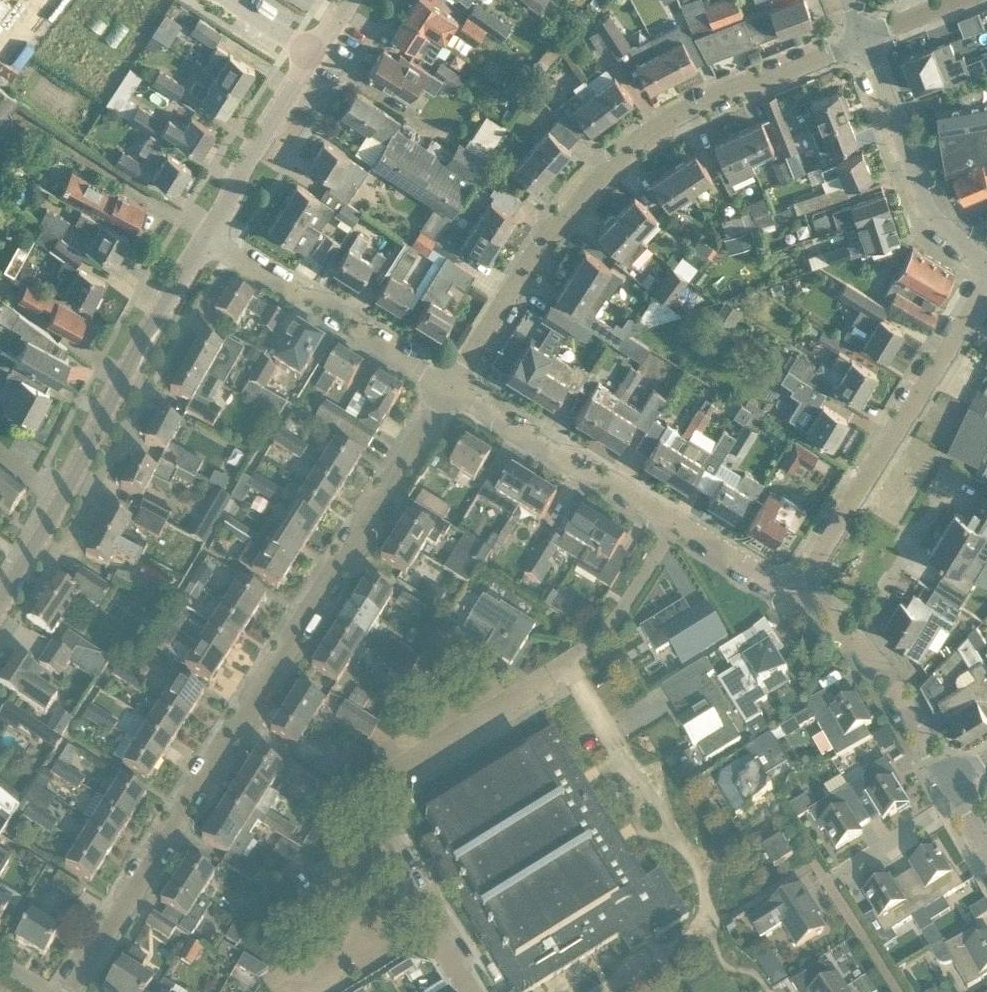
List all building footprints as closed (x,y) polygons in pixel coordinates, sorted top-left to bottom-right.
[(12,3),(8,0),(0,0),(0,19),(12,3)] [(436,5),(429,0),(415,0),(406,14),(432,32),(444,40),(452,28),(458,18),(436,5)] [(539,9),(546,0),(528,0),(539,9)] [(693,33),(696,31),(697,33),(744,16),(738,0),(716,0),(704,5),(702,0),(687,0),(680,3),(684,12),(693,33)] [(771,6),(770,6),(744,16),(697,33),(705,55),(708,54),(710,59),(813,20),(805,0),(788,0),(771,6)] [(511,26),(504,21),(476,2),(467,14),(487,28),(501,38),(511,26)] [(579,8),(573,16),(582,24),(588,16),(579,8)] [(596,22),(600,27),(599,28),(608,42),(609,41),(616,53),(631,43),(610,12),(596,22)] [(392,35),(409,46),(430,60),(436,51),(444,40),(432,32),(406,14),(392,35)] [(467,14),(456,30),(476,44),(478,41),(487,28),(467,14)] [(221,32),(200,18),(192,30),(213,44),(221,32)] [(652,37),(659,50),(660,50),(674,76),(696,64),(694,60),(705,55),(697,33),(696,31),(693,33),(686,37),(678,23),(652,37)] [(800,27),(791,31),(796,43),(805,39),(800,27)] [(590,34),(598,48),(608,42),(599,28),(590,34)] [(161,40),(152,34),(145,44),(154,50),(161,40)] [(944,78),(948,87),(973,77),(964,54),(957,57),(950,40),(905,57),(906,60),(902,62),(907,74),(911,72),(917,89),(944,78)] [(218,44),(212,54),(204,65),(215,73),(213,75),(239,93),(255,68),(218,44)] [(650,88),(661,82),(662,84),(664,85),(672,80),(673,78),(672,76),(674,76),(660,50),(659,50),(646,56),(640,46),(631,51),(636,62),(641,71),(650,88)] [(381,53),(368,73),(385,84),(393,88),(409,98),(418,84),(434,93),(443,79),(428,69),(410,58),(409,59),(401,53),(398,57),(384,48),(381,53)] [(760,48),(748,53),(751,62),(763,57),(760,48)] [(441,60),(433,72),(445,79),(453,85),(461,74),(441,60)] [(160,68),(152,80),(177,96),(185,85),(160,68)] [(593,91),(612,115),(633,99),(621,83),(615,74),(594,90),(593,91)] [(239,93),(213,75),(207,85),(196,78),(190,88),(227,112),(239,93)] [(591,130),(612,115),(593,91),(594,90),(584,77),(573,85),(577,90),(553,109),(578,135),(589,127),(591,130)] [(445,79),(440,87),(449,92),(453,85),(445,79)] [(958,104),(938,108),(942,130),(986,122),(986,98),(984,84),(961,88),(964,103),(963,104),(958,104)] [(15,127),(11,124),(12,123),(13,120),(13,118),(13,116),(13,113),(12,112),(19,102),(0,87),(0,146),(15,127)] [(115,89),(106,102),(129,118),(150,132),(159,118),(138,104),(115,89)] [(804,112),(811,129),(812,128),(821,125),(848,115),(838,90),(812,100),(815,108),(804,112)] [(373,162),(390,173),(436,203),(434,206),(450,215),(451,212),(452,213),(474,179),(446,161),(396,128),(401,121),(373,103),(356,92),(342,113),(386,141),(373,162)] [(530,92),(524,102),(538,111),(544,101),(530,92)] [(118,124),(116,110),(102,111),(104,126),(118,124)] [(215,130),(198,119),(189,113),(183,123),(170,114),(166,120),(162,127),(184,142),(201,152),(215,130)] [(459,140),(457,142),(485,161),(508,124),(504,120),(502,124),(484,113),(464,143),(459,140)] [(782,114),(770,118),(779,142),(792,137),(782,114)] [(857,139),(848,115),(821,125),(812,128),(817,141),(821,151),(830,148),(831,149),(857,139)] [(762,120),(737,132),(749,159),(774,148),(770,138),(762,120)] [(941,130),(948,170),(966,162),(986,153),(986,122),(942,130),(941,130)] [(571,148),(556,135),(549,129),(532,148),(554,168),(571,148)] [(714,142),(722,160),(726,169),(732,181),(755,171),(749,159),(737,132),(714,142)] [(191,167),(174,156),(160,147),(156,144),(160,139),(152,134),(151,136),(148,134),(138,149),(142,152),(160,164),(154,174),(177,190),(191,167)] [(796,148),(792,137),(779,142),(784,154),(796,148)] [(335,179),(332,184),(329,188),(348,200),(368,169),(360,164),(324,141),(310,163),(335,179)] [(452,150),(446,161),(474,179),(485,161),(457,142),(452,150)] [(536,188),(554,168),(532,148),(514,168),(521,174),(536,188)] [(143,164),(122,150),(114,162),(136,176),(143,164)] [(809,194),(793,200),(796,210),(813,205),(836,197),(834,191),(846,186),(853,183),(872,176),(862,151),(844,159),(822,168),(825,178),(822,179),(825,189),(809,194)] [(673,167),(690,192),(712,177),(707,168),(696,152),(673,167)] [(482,168),(496,177),(503,168),(488,158),(482,168)] [(773,163),(780,180),(793,175),(786,158),(773,163)] [(971,168),(972,169),(956,176),(965,199),(986,190),(986,161),(971,168)] [(74,167),(59,195),(108,222),(111,215),(134,227),(145,206),(128,196),(74,167)] [(652,181),(663,198),(669,206),(690,192),(673,167),(652,181)] [(477,221),(502,238),(516,215),(513,213),(522,199),(497,180),(490,191),(495,194),(477,221)] [(283,206),(320,229),(327,217),(334,206),(314,194),(298,183),(283,206)] [(37,187),(31,197),(38,201),(45,199),(48,193),(37,187)] [(865,199),(833,209),(838,226),(849,223),(849,221),(889,208),(884,192),(865,199)] [(635,196),(616,215),(638,235),(656,216),(650,209),(635,196)] [(344,201),(336,214),(352,225),(361,212),(344,201)] [(283,206),(269,227),(292,241),(306,250),(312,241),(319,229),(283,206)] [(438,233),(450,215),(434,206),(424,224),(438,233)] [(40,220),(44,223),(61,236),(70,220),(47,208),(40,220)] [(751,208),(740,212),(745,227),(756,223),(751,208)] [(863,237),(827,249),(831,261),(867,249),(881,245),(900,239),(889,208),(849,221),(849,223),(850,226),(851,227),(859,225),(863,237)] [(129,236),(112,226),(80,209),(74,222),(94,233),(88,243),(99,249),(117,259),(129,236)] [(726,234),(734,231),(745,227),(740,212),(728,216),(729,217),(721,220),(726,234)] [(828,212),(812,217),(817,233),(833,228),(828,212)] [(606,226),(599,233),(613,247),(620,254),(629,262),(647,244),(638,235),(616,215),(610,213),(604,219),(606,226)] [(488,259),(502,238),(477,221),(463,243),(471,248),(488,259)] [(84,252),(62,236),(61,236),(44,223),(36,237),(66,258),(59,270),(63,272),(56,286),(75,296),(92,306),(106,281),(76,264),(84,252)] [(422,228),(411,243),(419,248),(427,254),(437,238),(422,228)] [(746,230),(724,238),(729,252),(751,244),(746,230)] [(25,231),(15,249),(26,255),(36,237),(25,231)] [(340,242),(326,233),(313,254),(326,263),(340,242)] [(362,278),(370,283),(387,256),(376,250),(370,260),(358,253),(367,239),(357,233),(335,268),(358,283),(362,278)] [(454,260),(461,249),(440,235),(433,246),(447,255),(454,260)] [(410,265),(409,265),(416,254),(406,248),(410,242),(400,237),(388,257),(387,256),(370,283),(371,284),(376,276),(384,281),(376,294),(400,308),(410,292),(413,287),(401,280),(410,265)] [(698,238),(684,256),(682,254),(673,267),(686,278),(696,265),(697,266),(711,248),(698,238)] [(887,302),(912,317),(930,327),(938,312),(931,308),(944,287),(954,268),(913,245),(903,262),(896,275),(906,280),(903,284),(893,278),(889,285),(884,295),(890,298),(887,302)] [(433,246),(427,255),(434,259),(439,263),(440,264),(441,264),(447,255),(433,246)] [(713,246),(707,253),(711,257),(717,250),(713,246)] [(586,251),(571,274),(596,290),(596,289),(606,295),(608,296),(622,274),(611,267),(603,262),(586,251)] [(428,302),(417,319),(440,334),(453,313),(443,307),(453,291),(447,287),(453,278),(466,287),(475,273),(457,262),(454,260),(447,255),(441,264),(440,264),(421,295),(429,300),(428,302)] [(37,264),(22,262),(20,277),(35,279),(37,264)] [(637,278),(654,291),(654,292),(655,293),(668,303),(674,295),(687,278),(686,278),(673,267),(672,268),(672,267),(662,282),(645,268),(637,278)] [(571,274),(557,295),(574,306),(582,311),(577,319),(582,322),(619,346),(626,335),(626,334),(619,329),(613,325),(594,313),(606,295),(596,289),(596,290),(571,274)] [(846,281),(838,294),(879,319),(865,342),(870,346),(887,356),(903,330),(881,316),(887,306),(870,296),(867,294),(846,281)] [(87,314),(69,305),(27,282),(19,298),(37,308),(40,303),(54,310),(48,321),(58,326),(75,336),(87,314)] [(232,288),(215,315),(232,326),(236,328),(246,313),(262,323),(258,329),(265,334),(254,351),(264,357),(274,340),(274,339),(274,338),(285,321),(256,303),(260,297),(237,282),(233,289),(232,288)] [(685,303),(674,295),(668,303),(679,311),(685,303)] [(662,299),(647,323),(648,324),(681,313),(662,299)] [(742,309),(726,299),(715,316),(716,317),(714,320),(723,326),(725,322),(731,326),(742,309)] [(0,305),(0,319),(12,325),(20,312),(4,300),(1,303),(0,305)] [(713,302),(694,309),(696,313),(706,310),(703,315),(711,320),(714,313),(708,310),(714,307),(713,302)] [(545,314),(567,329),(568,327),(574,317),(569,314),(552,304),(546,314),(545,314)] [(69,358),(58,353),(63,344),(20,312),(12,325),(22,331),(21,334),(28,338),(17,358),(53,378),(57,380),(69,358)] [(630,312),(619,329),(626,334),(628,333),(648,324),(647,323),(630,312)] [(574,317),(568,327),(575,332),(582,322),(577,319),(574,318),(574,317)] [(298,329),(287,346),(274,366),(285,372),(294,359),(306,367),(321,343),(298,329)] [(844,342),(824,329),(820,334),(840,348),(844,342)] [(235,332),(232,337),(243,344),(246,338),(235,332)] [(626,335),(619,346),(629,352),(637,338),(628,333),(626,334),(626,335)] [(222,387),(234,368),(244,350),(226,340),(222,349),(202,338),(186,366),(222,387)] [(530,389),(552,352),(541,345),(530,338),(507,375),(530,389)] [(244,360),(256,366),(262,356),(250,350),(244,360)] [(618,366),(620,351),(609,350),(607,365),(618,366)] [(860,400),(861,399),(864,398),(869,389),(868,386),(877,373),(860,363),(839,350),(831,362),(844,370),(835,384),(860,400)] [(576,391),(587,374),(589,370),(577,363),(575,366),(552,352),(530,389),(553,404),(565,384),(576,391)] [(791,352),(784,363),(788,365),(787,367),(793,371),(792,373),(816,387),(825,393),(832,381),(813,368),(815,363),(796,352),(795,354),(791,352)] [(347,392),(351,385),(361,368),(338,354),(315,391),(324,397),(333,383),(347,392)] [(46,390),(53,378),(17,358),(7,376),(19,382),(7,404),(21,411),(20,412),(24,415),(25,414),(35,419),(50,392),(46,390)] [(284,406),(262,393),(274,372),(261,364),(248,385),(241,398),(277,418),(284,406)] [(220,413),(212,408),(212,407),(222,387),(186,366),(170,394),(190,405),(185,414),(203,424),(203,423),(212,428),(220,413)] [(631,366),(623,379),(628,382),(627,384),(632,388),(641,373),(631,366)] [(792,373),(786,383),(793,387),(791,391),(800,397),(789,416),(807,428),(816,434),(833,445),(834,442),(837,443),(842,435),(839,434),(848,419),(831,409),(820,401),(825,393),(816,387),(792,373)] [(365,452),(376,435),(378,430),(402,393),(378,379),(368,396),(364,402),(375,410),(367,422),(358,424),(344,415),(333,432),(348,441),(365,452)] [(586,400),(576,417),(597,431),(613,407),(619,397),(624,400),(632,388),(627,384),(628,382),(623,379),(614,392),(598,381),(591,393),(586,400)] [(948,449),(949,450),(979,464),(979,462),(986,446),(986,392),(979,388),(978,387),(948,449)] [(710,415),(709,414),(704,412),(710,401),(711,400),(706,397),(699,408),(691,421),(696,424),(695,427),(700,430),(710,415)] [(749,399),(746,403),(762,414),(765,410),(749,399)] [(59,400),(54,415),(68,420),(73,405),(59,400)] [(333,432),(344,415),(325,404),(314,420),(333,432)] [(658,409),(650,404),(639,421),(647,426),(658,409)] [(613,407),(597,431),(620,445),(631,428),(635,421),(613,407)] [(736,437),(730,446),(742,454),(757,431),(755,430),(764,417),(753,411),(746,422),(745,422),(736,437)] [(153,413),(144,430),(150,433),(144,443),(165,454),(160,462),(178,471),(178,472),(194,480),(201,464),(185,456),(167,447),(178,425),(177,424),(159,414),(159,416),(153,413)] [(682,436),(682,435),(676,432),(677,430),(667,423),(666,426),(653,418),(636,446),(648,454),(644,460),(666,474),(687,440),(682,436)] [(720,463),(736,437),(723,429),(710,450),(689,436),(695,427),(696,424),(691,421),(682,435),(682,436),(687,440),(666,474),(688,488),(708,456),(720,463)] [(584,425),(577,437),(593,447),(600,434),(584,425)] [(53,447),(59,433),(45,427),(39,441),(53,447)] [(253,433),(243,441),(249,448),(259,441),(253,433)] [(305,450),(279,433),(272,443),(299,460),(305,450)] [(795,438),(779,462),(794,470),(800,461),(809,467),(818,453),(795,438)] [(427,468),(435,473),(436,471),(454,482),(458,474),(474,483),(479,474),(490,457),(465,442),(450,467),(434,457),(427,468)] [(346,483),(360,460),(343,449),(334,443),(319,466),(346,483)] [(975,474),(986,479),(986,478),(986,461),(983,459),(975,474)] [(135,461),(129,472),(124,470),(116,485),(122,488),(120,490),(138,499),(142,500),(149,486),(165,495),(169,489),(172,484),(178,472),(178,471),(160,462),(160,464),(156,471),(135,461)] [(319,466),(306,488),(332,505),(346,483),(319,466)] [(480,493),(476,499),(511,520),(517,511),(529,491),(533,484),(511,470),(502,484),(490,477),(480,494),(480,493)] [(755,498),(764,483),(745,472),(736,486),(723,478),(719,483),(709,500),(733,515),(747,493),(755,498)] [(214,473),(208,485),(223,492),(229,481),(214,473)] [(9,516),(26,496),(0,475),(0,509),(9,516)] [(243,478),(230,499),(241,506),(251,490),(259,496),(263,490),(265,491),(268,486),(253,476),(250,482),(243,478)] [(529,491),(517,511),(539,524),(545,515),(556,498),(533,484),(529,491)] [(263,490),(259,496),(273,505),(280,494),(268,486),(265,491),(263,490)] [(292,509),(318,526),(332,505),(306,488),(292,509)] [(774,492),(772,490),(760,508),(749,526),(772,540),(785,522),(795,528),(806,510),(789,499),(782,495),(781,496),(774,491),(774,492)] [(216,491),(189,537),(205,546),(231,500),(216,491)] [(944,532),(975,551),(986,558),(986,493),(984,491),(973,508),(967,517),(957,511),(944,532)] [(439,504),(422,494),(415,506),(418,508),(442,522),(449,510),(439,504)] [(146,501),(145,502),(140,511),(140,512),(165,525),(171,514),(146,501)] [(408,516),(394,538),(418,554),(426,541),(427,542),(435,546),(441,538),(443,539),(450,527),(442,522),(418,508),(412,518),(408,516)] [(278,531),(304,548),(318,526),(292,509),(278,531)] [(110,511),(98,534),(118,545),(130,552),(141,558),(141,557),(146,548),(135,542),(123,536),(131,522),(127,520),(110,511)] [(165,525),(140,512),(133,526),(158,540),(165,525)] [(535,558),(524,576),(539,586),(551,567),(547,565),(557,549),(579,563),(585,552),(602,526),(580,512),(569,529),(563,539),(560,544),(549,537),(539,553),(535,558)] [(220,532),(233,540),(236,535),(238,536),(242,530),(227,521),(220,532)] [(506,526),(498,539),(504,542),(512,530),(506,526)] [(579,563),(602,577),(598,584),(608,590),(610,591),(610,590),(629,558),(618,551),(624,540),(602,526),(579,563)] [(537,527),(523,550),(535,558),(549,537),(550,535),(537,527)] [(248,549),(237,565),(251,574),(277,590),(290,570),(264,553),(265,552),(252,542),(254,538),(242,530),(238,536),(236,535),(233,540),(248,549)] [(278,531),(265,552),(264,553),(290,570),(304,548),(278,531)] [(944,532),(931,553),(950,564),(943,574),(935,588),(939,591),(960,604),(969,590),(976,579),(974,577),(986,558),(975,551),(944,532)] [(98,534),(85,557),(103,566),(106,568),(112,557),(124,564),(125,562),(135,568),(136,566),(144,571),(149,561),(141,557),(141,558),(130,552),(118,545),(98,534)] [(492,537),(484,549),(490,554),(495,557),(504,542),(498,539),(497,541),(492,537)] [(394,538),(380,560),(397,571),(404,575),(418,554),(394,538)] [(477,545),(468,559),(481,568),(490,554),(484,549),(477,545)] [(191,582),(204,590),(212,578),(211,577),(212,576),(215,578),(221,568),(206,559),(191,582)] [(110,571),(106,583),(146,594),(150,595),(153,583),(149,581),(110,571)] [(26,620),(43,631),(51,636),(78,595),(97,608),(109,590),(99,583),(82,572),(71,590),(54,578),(26,620)] [(233,577),(220,598),(226,602),(224,604),(230,607),(251,621),(265,597),(249,587),(239,581),(233,577)] [(353,603),(378,619),(392,596),(367,580),(353,602),(353,603)] [(204,590),(191,582),(183,595),(196,603),(204,590)] [(431,586),(423,598),(437,607),(445,595),(431,586)] [(902,600),(886,626),(910,641),(905,649),(920,659),(942,623),(951,629),(957,619),(955,618),(962,605),(960,604),(939,591),(932,603),(915,593),(908,604),(902,600)] [(403,595),(397,605),(420,620),(427,609),(403,595)] [(445,618),(436,634),(449,642),(472,657),(479,646),(491,653),(511,666),(527,639),(529,636),(535,626),(501,605),(500,608),(493,604),(483,597),(464,628),(463,629),(445,618)] [(339,625),(364,641),(378,619),(353,603),(353,602),(350,600),(341,614),(344,616),(339,625)] [(707,606),(692,615),(685,602),(641,629),(657,654),(670,646),(683,666),(727,638),(707,606)] [(555,603),(551,610),(564,618),(569,611),(567,610),(555,603)] [(237,642),(250,621),(224,604),(211,626),(237,642)] [(965,622),(963,626),(964,633),(968,636),(969,635),(969,634),(977,626),(984,619),(972,612),(966,621),(965,622)] [(166,627),(176,634),(185,620),(175,613),(166,627)] [(325,646),(351,662),(364,641),(339,625),(325,646)] [(223,664),(237,642),(211,626),(198,645),(197,647),(223,664)] [(976,646),(986,640),(977,626),(969,634),(969,635),(976,646)] [(176,634),(166,627),(158,640),(168,646),(176,634)] [(141,628),(126,652),(141,661),(156,638),(149,633),(141,628)] [(762,717),(756,707),(791,685),(784,674),(788,671),(775,650),(782,647),(773,633),(760,642),(753,631),(748,634),(744,638),(720,652),(728,666),(741,658),(745,664),(718,682),(746,726),(762,717)] [(58,647),(58,648),(72,657),(76,651),(111,661),(111,660),(68,632),(58,647)] [(976,646),(969,635),(968,636),(967,637),(967,636),(959,645),(972,665),(962,671),(959,675),(958,679),(959,683),(961,686),(939,700),(949,715),(952,713),(967,737),(986,725),(986,664),(976,646)] [(210,685),(223,664),(197,647),(198,645),(189,639),(174,662),(184,668),(210,685)] [(420,658),(392,640),(383,653),(412,672),(420,658)] [(60,678),(69,664),(73,658),(72,657),(58,648),(58,647),(52,644),(39,664),(60,678)] [(351,662),(325,646),(311,668),(337,684),(351,662)] [(111,661),(76,651),(72,657),(73,658),(69,664),(97,682),(111,661)] [(376,665),(404,684),(412,672),(383,653),(376,665)] [(0,685),(0,686),(16,697),(42,714),(45,716),(57,698),(54,696),(37,684),(42,675),(36,672),(34,670),(17,659),(0,685)] [(706,661),(663,688),(669,698),(682,719),(678,722),(695,749),(698,747),(708,761),(741,740),(726,718),(730,715),(708,679),(715,674),(706,661)] [(119,665),(112,676),(126,685),(129,680),(127,678),(131,673),(119,665)] [(129,680),(126,685),(138,693),(145,683),(131,673),(127,678),(129,680)] [(944,685),(938,676),(927,682),(933,692),(944,685)] [(203,695),(186,684),(177,678),(163,701),(188,718),(203,695)] [(284,710),(310,727),(324,704),(298,688),(284,710)] [(368,700),(354,691),(347,702),(361,711),(368,700)] [(102,693),(96,703),(104,708),(105,707),(110,698),(102,693)] [(837,758),(854,749),(872,739),(866,728),(872,725),(857,698),(832,712),(830,708),(824,712),(816,699),(811,702),(808,712),(795,720),(800,729),(816,720),(837,758)] [(175,739),(188,718),(163,701),(149,723),(175,739)] [(336,718),(368,739),(369,740),(376,728),(378,725),(378,724),(345,704),(336,718)] [(0,718),(0,723),(8,728),(19,712),(8,705),(0,718)] [(98,720),(102,715),(90,707),(83,718),(97,726),(100,722),(98,720)] [(310,727),(284,710),(270,732),(296,749),(310,727)] [(100,722),(97,726),(110,735),(116,724),(102,715),(98,720),(100,722)] [(175,739),(149,723),(135,744),(161,761),(175,739)] [(621,940),(619,937),(642,922),(654,942),(660,939),(658,937),(688,918),(659,872),(645,880),(552,729),(522,748),(526,754),(424,817),(435,835),(421,844),(513,991),(529,991),(618,938),(620,941),(621,940)] [(896,744),(888,730),(874,738),(882,752),(896,744)] [(52,734),(47,742),(57,749),(62,741),(60,739),(52,734)] [(722,774),(719,788),(737,816),(767,797),(774,793),(770,787),(764,779),(789,764),(770,735),(745,751),(749,757),(722,774)] [(122,766),(130,772),(147,782),(161,761),(135,744),(122,766)] [(68,759),(74,750),(68,746),(62,755),(68,759)] [(258,753),(244,775),(269,791),(283,769),(258,753)] [(321,759),(314,770),(328,779),(335,768),(321,759)] [(886,760),(869,771),(866,773),(868,776),(848,788),(870,823),(880,816),(883,822),(909,806),(894,782),(898,779),(886,760)] [(43,792),(53,775),(65,782),(68,777),(66,776),(70,770),(58,763),(51,774),(44,769),(33,785),(43,792)] [(296,784),(310,793),(317,782),(303,772),(288,763),(281,774),(296,784)] [(68,777),(65,782),(77,791),(84,780),(70,770),(66,776),(68,777)] [(254,814),(254,813),(269,791),(244,775),(229,797),(254,814)] [(106,802),(132,818),(146,796),(120,779),(106,802)] [(44,815),(53,800),(32,787),(23,801),(42,814),(44,815)] [(814,810),(805,797),(790,807),(799,821),(810,814),(818,828),(822,826),(837,850),(862,834),(859,829),(870,823),(848,788),(814,810)] [(216,818),(247,838),(256,822),(261,824),(260,825),(275,834),(278,829),(276,828),(280,822),(268,814),(264,819),(254,813),(254,814),(229,797),(216,818)] [(19,809),(16,813),(23,817),(37,826),(41,821),(39,819),(42,814),(23,801),(18,808),(19,808),(19,809)] [(132,818),(106,802),(92,823),(118,840),(132,818)] [(41,821),(37,826),(50,834),(57,823),(44,815),(42,814),(39,819),(41,821)] [(216,818),(202,840),(227,856),(233,860),(227,868),(251,884),(258,873),(240,861),(253,842),(247,838),(216,818)] [(276,828),(278,829),(275,834),(288,842),(295,831),(280,822),(276,828)] [(78,846),(104,862),(118,840),(92,823),(78,846)] [(763,849),(774,868),(794,856),(782,837),(763,849)] [(290,864),(298,852),(281,841),(273,854),(290,864)] [(90,883),(104,862),(78,846),(64,867),(73,872),(90,883)] [(904,878),(925,912),(964,887),(955,872),(952,874),(936,850),(911,866),(914,871),(904,878)] [(11,858),(4,854),(0,852),(0,876),(11,858)] [(200,899),(214,877),(189,860),(175,882),(200,899)] [(85,891),(47,866),(44,871),(54,878),(50,886),(78,903),(85,891)] [(925,912),(904,878),(893,884),(890,879),(864,895),(880,922),(877,924),(885,936),(925,912)] [(192,911),(200,899),(175,882),(160,904),(185,920),(180,929),(191,936),(203,919),(192,911)] [(241,886),(235,896),(248,905),(255,895),(241,886)] [(825,930),(812,911),(816,909),(802,887),(770,907),(772,909),(751,922),(762,940),(783,926),(797,948),(825,930)] [(970,911),(977,922),(986,915),(986,902),(986,901),(970,911)] [(0,921),(1,922),(3,919),(2,918),(6,912),(9,907),(0,902),(0,921)] [(32,915),(26,924),(24,927),(23,926),(22,929),(23,930),(16,942),(43,958),(64,922),(51,914),(46,923),(32,915)] [(168,940),(175,930),(153,916),(146,926),(168,940)] [(235,923),(225,939),(236,947),(247,931),(235,923)] [(968,989),(984,980),(982,976),(986,974),(986,939),(986,940),(980,928),(962,938),(948,946),(945,942),(930,950),(936,961),(940,965),(945,966),(948,965),(953,962),(968,989)] [(189,941),(179,959),(191,967),(202,949),(189,941)] [(217,955),(223,958),(230,947),(224,943),(217,955)] [(203,947),(194,965),(202,970),(211,952),(203,947)] [(152,982),(135,972),(144,957),(132,950),(123,965),(122,964),(105,991),(146,991),(152,982)] [(244,957),(236,968),(246,974),(253,962),(244,957)] [(409,962),(399,968),(404,976),(414,969),(409,962)] [(848,990),(838,974),(832,978),(822,964),(792,984),(797,991),(844,991),(848,990)] [(399,968),(389,975),(394,982),(404,976),(399,968)] [(772,970),(765,975),(773,987),(786,978),(781,972),(772,970)] [(855,984),(860,991),(876,991),(867,977),(855,984)] [(175,988),(163,981),(157,991),(173,991),(175,988)]
